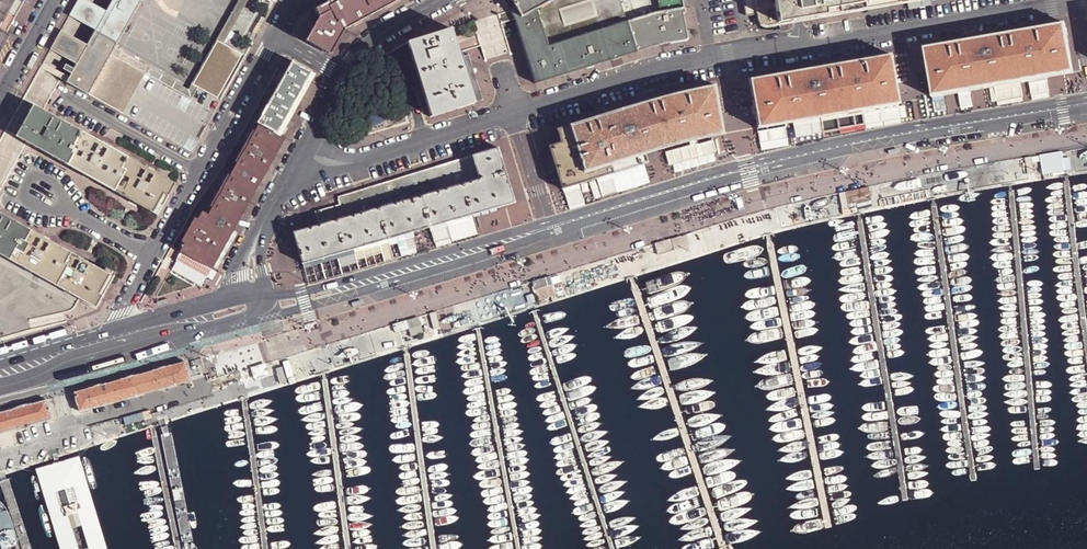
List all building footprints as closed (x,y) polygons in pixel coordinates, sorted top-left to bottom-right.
[(0,29),(8,33),(26,0),(16,0),(0,29)] [(16,0),(0,0),(0,29),(16,0)] [(147,73),(145,72),(148,66),(122,51),(118,58),(112,54),(115,48),(141,1),(142,2),(143,0),(113,0),(107,11),(87,0),(79,0),(70,16),(96,30),(88,45),(62,30),(51,50),(77,64),(67,82),(124,114),(147,73)] [(246,55),(254,41),(249,39),(232,29),(248,0),(240,0),(218,39),(243,53),(246,55)] [(312,32),(307,40),(330,53),(334,45),(344,28),(375,11),(396,0),(342,0),(340,1),(339,0),(332,0),(315,9),(320,17),(312,31),(312,32)] [(516,7),(521,17),(538,7),(552,0),(512,0),(516,7)] [(538,7),(549,45),(628,21),(622,0),(552,0),(538,7)] [(660,12),(685,7),(684,0),(658,0),(659,5),(660,12)] [(782,0),(743,0),(746,17),(757,15),(757,17),(759,22),(763,25),(768,27),(778,25),(778,24),(782,24),(786,23),(782,0)] [(789,0),(782,0),(786,23),(793,22),(789,0)] [(799,0),(789,0),(793,22),(797,21),(803,20),(799,0)] [(808,0),(799,0),(803,20),(811,18),(808,0)] [(811,18),(856,11),(917,0),(808,0),(811,18)] [(521,17),(516,7),(513,9),(510,10),(515,20),(521,17)] [(686,13),(685,7),(660,12),(656,12),(628,21),(549,45),(538,7),(521,17),(515,20),(516,22),(535,84),(556,77),(604,63),(656,47),(663,45),(688,40),(684,14),(686,13)] [(924,49),(933,98),(940,97),(948,95),(957,94),(965,92),(975,91),(983,89),(992,88),(995,87),(1003,86),(1015,84),(1022,82),(1031,81),(1038,79),(1047,78),(1055,77),(1062,75),(1069,74),(1073,73),(1065,24),(1046,27),(996,36),(946,45),(924,49)] [(451,28),(408,42),(412,56),(411,56),(430,116),(436,114),(474,103),(474,102),(470,91),(463,70),(459,56),(451,28)] [(0,29),(0,55),(11,35),(8,33),(0,29)] [(218,39),(194,83),(198,86),(219,97),(243,53),(218,39)] [(115,48),(112,54),(118,58),(122,51),(115,48)] [(469,54),(459,56),(463,70),(470,91),(474,102),(482,99),(469,54)] [(749,79),(758,129),(762,128),(770,127),(779,125),(790,123),(797,122),(808,120),(816,119),(825,117),(833,116),(843,114),(850,113),(860,111),(868,110),(878,108),(886,106),(895,105),(899,104),(890,55),(862,59),(811,68),(767,76),(753,79),(749,79)] [(292,61),(257,123),(259,124),(259,122),(267,126),(277,132),(282,135),(285,129),(289,121),(296,110),(302,99),(310,84),(316,75),(311,72),(311,71),(292,61)] [(148,66),(145,72),(147,73),(192,98),(195,92),(148,66)] [(1015,84),(995,87),(997,102),(1023,99),(1022,82),(1015,84)] [(647,163),(645,155),(653,152),(659,150),(667,148),(678,145),(688,142),(696,141),(706,138),(717,136),(723,135),(714,85),(706,87),(698,89),(663,97),(649,101),(621,109),(587,119),(557,128),(561,142),(554,144),(549,146),(562,189),(567,187),(576,185),(585,182),(592,180),(601,177),(609,175),(618,172),(625,170),(631,168),(638,166),(645,164),(647,163)] [(35,104),(17,136),(27,143),(42,150),(60,160),(66,149),(68,150),(71,145),(73,146),(82,131),(44,110),(35,104)] [(286,137),(284,136),(289,127),(288,126),(282,135),(277,132),(267,126),(259,122),(259,124),(248,143),(247,143),(243,150),(244,150),(223,188),(222,188),(218,194),(219,195),(208,214),(202,211),(180,251),(181,252),(212,269),(214,265),(225,246),(233,233),(241,218),(247,207),(257,189),(262,180),(268,169),(273,161),(278,152),(286,137)] [(127,156),(82,131),(73,146),(71,145),(68,150),(66,149),(60,160),(87,176),(114,191),(120,179),(118,178),(121,173),(118,172),(127,156)] [(314,210),(318,225),(293,232),(303,263),(310,261),(319,258),(330,255),(337,253),(347,250),(354,248),(363,246),(371,244),(379,241),(387,239),(396,236),(405,234),(414,231),(421,229),(430,227),(437,225),(445,222),(454,220),(462,218),(469,216),(477,213),(486,211),(494,209),(503,206),(510,204),(514,203),(497,148),(480,153),(439,165),(403,177),(338,197),(340,203),(314,210)] [(1063,152),(1041,156),(1044,175),(1066,171),(1063,152)] [(157,215),(175,183),(127,156),(118,172),(121,173),(118,178),(120,179),(114,191),(136,203),(157,215)] [(869,187),(846,191),(848,205),(871,200),(869,187)] [(30,271),(69,292),(80,298),(96,307),(113,275),(0,212),(0,254),(30,271)] [(430,227),(414,232),(420,252),(435,247),(430,227)] [(684,235),(669,239),(672,251),(687,246),(684,235)] [(669,239),(655,243),(659,254),(672,251),(669,239)] [(177,260),(207,277),(212,269),(181,252),(177,260)] [(544,277),(532,281),(536,296),(545,294),(547,300),(551,299),(547,285),(544,277)] [(420,318),(394,325),(396,333),(422,326),(420,318)] [(191,381),(191,379),(190,380),(185,361),(74,392),(79,412),(93,408),(94,409),(112,404),(111,403),(125,399),(126,400),(144,394),(143,394),(158,390),(158,391),(176,386),(176,385),(191,381)] [(264,365),(250,368),(253,379),(267,375),(264,365)] [(36,424),(36,423),(52,419),(46,400),(0,413),(0,434),(6,432),(18,428),(19,429),(36,424)]
